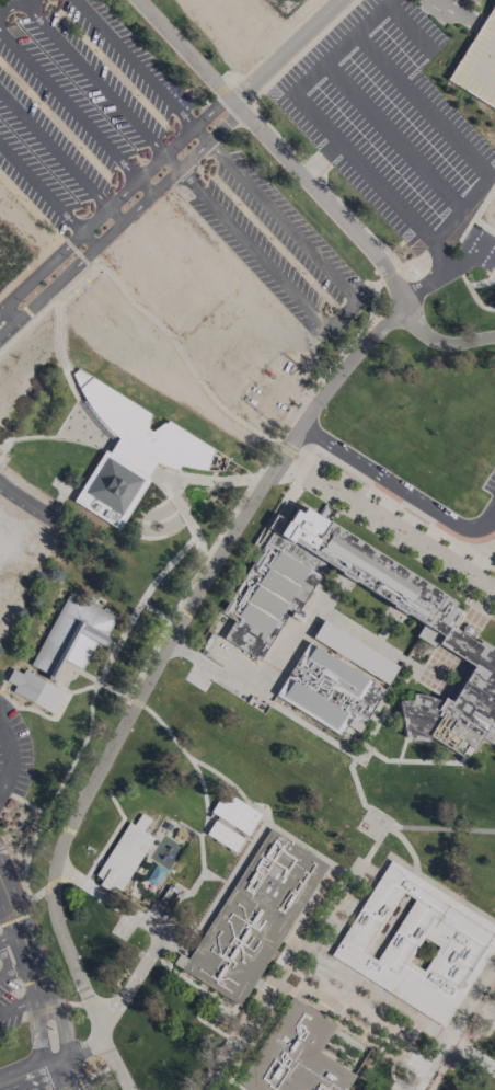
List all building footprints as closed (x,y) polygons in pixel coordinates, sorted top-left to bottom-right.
[(482,26),(447,81),(494,112),(494,6),(482,26)] [(72,374),(78,368),(150,413),(147,428),(151,432),(168,421),(227,458),(222,471),(180,464),(179,469),(157,461),(147,475),(151,479),(118,529),(72,501),(104,450),(108,451),(118,438),(104,424),(94,414),(85,399),(79,388),(76,380),(72,374)] [(450,624),(457,611),(451,608),(454,603),(304,507),(301,513),(296,509),(289,520),(277,514),(267,528),(273,532),(251,565),(221,613),(233,620),(223,639),(260,661),(288,615),(295,618),(327,565),(423,626),(416,636),(435,647),(438,643),(450,624)] [(69,592),(116,618),(106,635),(110,636),(104,646),(95,643),(82,670),(64,659),(61,664),(55,677),(53,679),(51,680),(49,680),(48,679),(48,678),(47,677),(48,675),(31,665),(69,592)] [(323,620),(398,666),(358,731),(347,724),(339,735),(276,695),(315,631),(323,620)] [(474,664),(451,702),(444,698),(441,701),(436,699),(430,697),(425,696),(421,695),(414,695),(412,695),(412,700),(407,700),(399,701),(404,737),(426,742),(429,736),(459,756),(467,745),(473,748),(481,737),(492,744),(494,739),(494,650),(480,641),(477,643),(450,624),(438,643),(474,664)] [(5,680),(13,668),(22,673),(24,669),(65,691),(53,713),(11,691),(15,686),(5,680)] [(225,791),(260,814),(248,835),(210,812),(225,791)] [(215,821),(206,834),(234,852),(243,838),(215,821)] [(129,822),(95,874),(102,880),(99,885),(107,891),(111,884),(120,890),(153,838),(129,822)] [(269,828),(327,864),(240,1006),(173,964),(180,954),(187,959),(269,828)] [(331,955),(442,1028),(494,945),(494,926),(391,860),(331,955)] [(356,1075),(346,1089),(248,1089),(238,1083),(291,997),(336,1024),(320,1053),(356,1075)]
